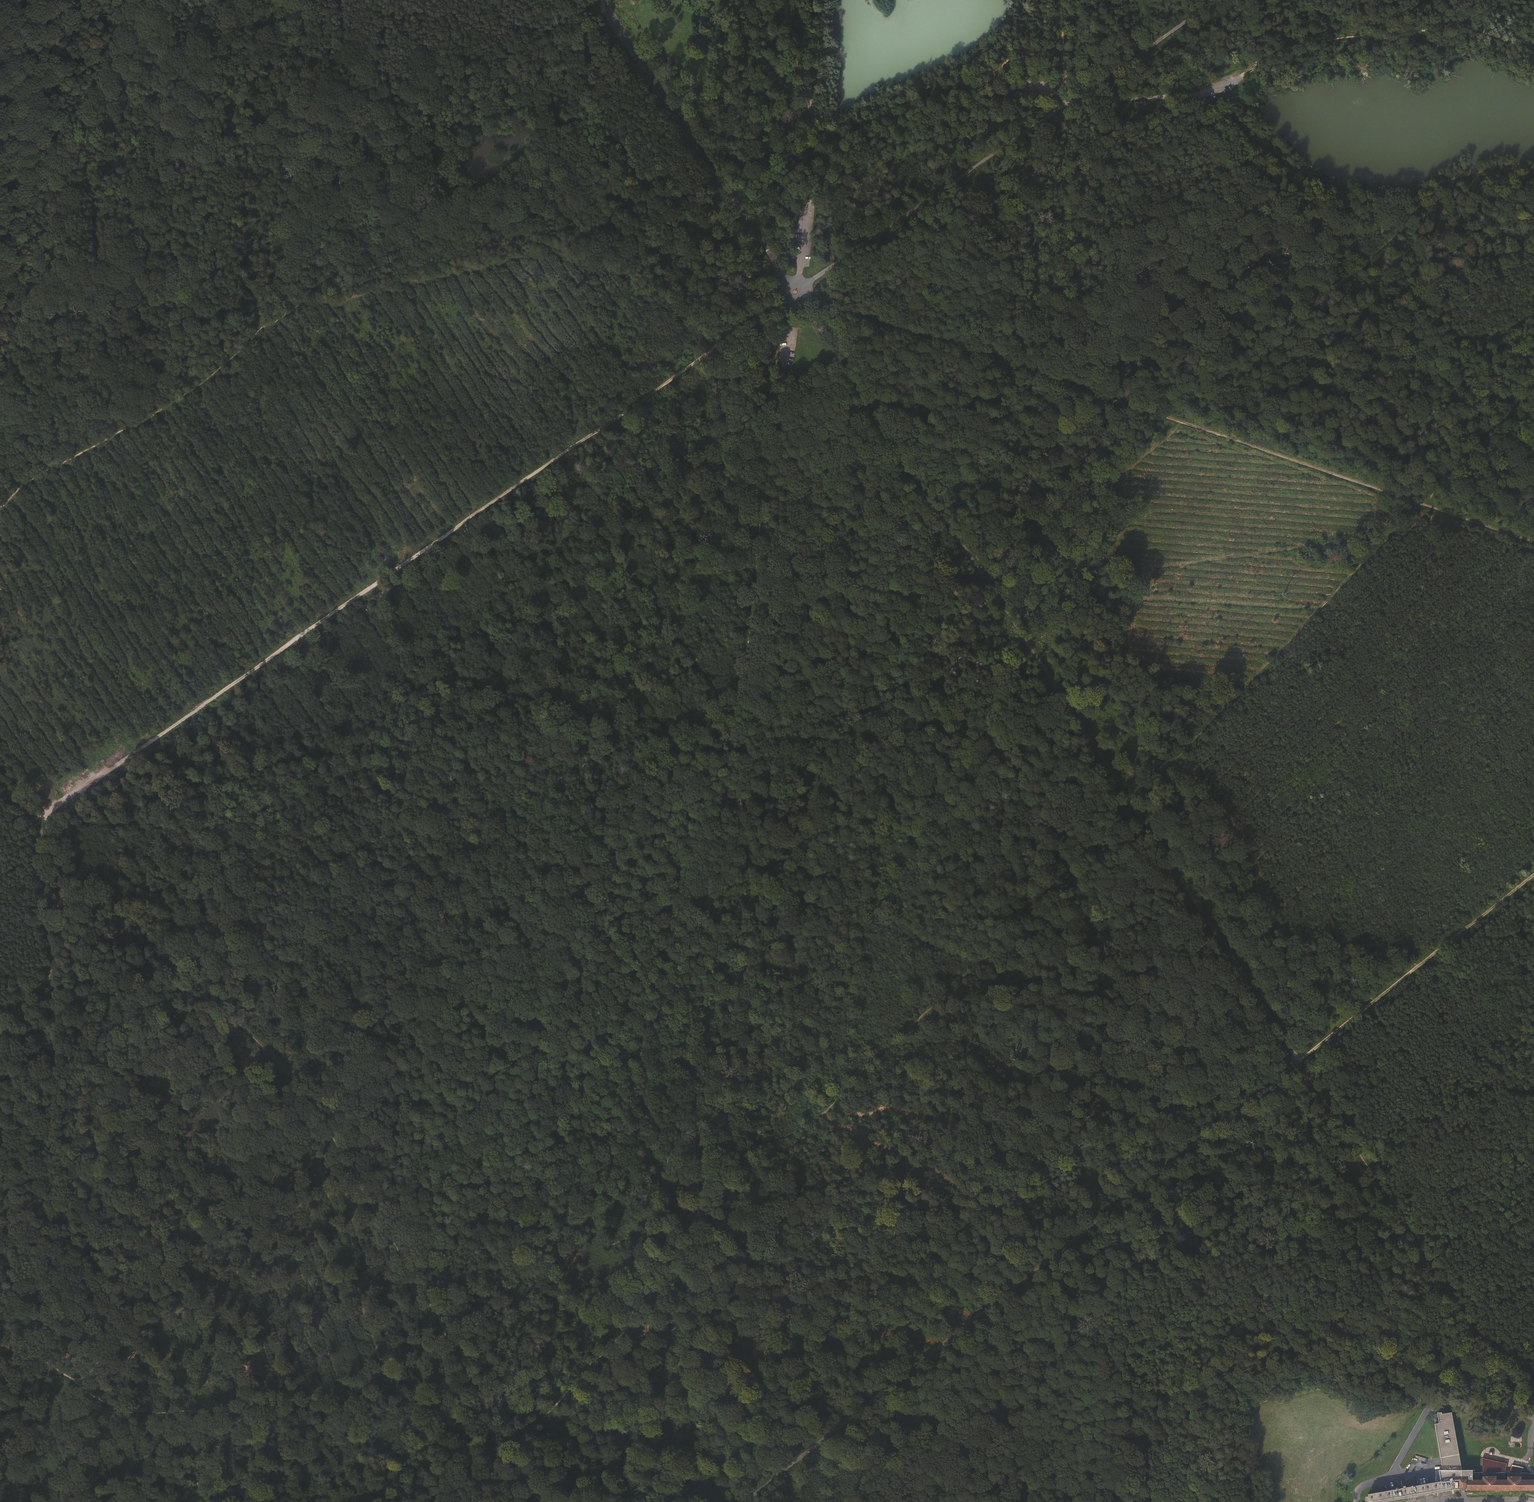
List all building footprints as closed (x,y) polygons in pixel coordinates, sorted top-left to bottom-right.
[(1514,1465),(1517,1460),(1506,1457),(1503,1464),(1499,1463),(1501,1456),(1477,1450),(1477,1465),(1467,1464),(1467,1462),(1457,1462),(1448,1406),(1439,1407),(1438,1406),(1434,1405),(1435,1413),(1436,1412),(1436,1416),(1432,1416),(1433,1421),(1433,1425),(1434,1428),(1434,1433),(1436,1436),(1435,1441),(1437,1444),(1437,1449),(1439,1461),(1435,1462),(1436,1470),(1438,1470),(1438,1473),(1412,1478),(1411,1470),(1397,1476),(1393,1482),(1364,1486),(1364,1488),(1362,1489),(1363,1496),(1365,1496),(1366,1498),(1451,1481),(1532,1483),(1533,1483),(1533,1468),(1514,1465)]
